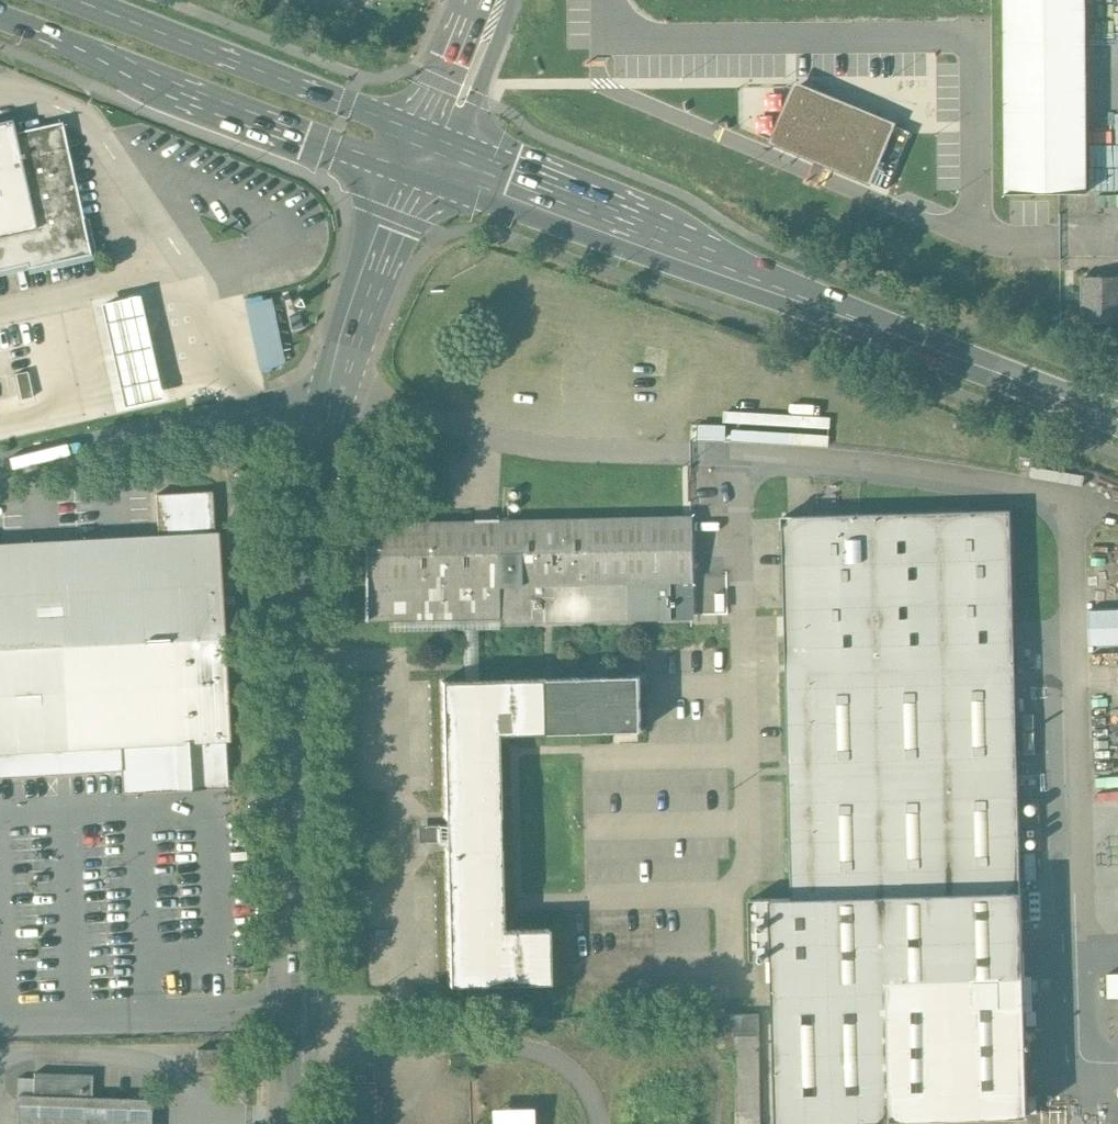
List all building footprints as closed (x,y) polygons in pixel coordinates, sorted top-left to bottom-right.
[(1006,193),(1060,192),(1087,192),(1085,0),(1005,0),(1006,193)] [(897,122),(796,80),(784,110),(771,141),(871,182),(897,122)] [(89,259),(59,122),(13,133),(10,120),(0,122),(0,278),(89,259)] [(1082,277),(1082,322),(1117,322),(1117,277),(1082,277)] [(143,315),(26,342),(43,420),(161,394),(143,315)] [(726,426),(701,425),(701,438),(726,439),(726,426)] [(0,544),(0,777),(147,769),(226,764),(225,740),(230,740),(218,532),(214,532),(212,491),(156,494),(158,535),(0,544)] [(1011,511),(783,518),(793,899),(750,899),(752,960),(773,959),(777,1122),(892,1119),(888,984),(1024,980),(1022,891),(1021,892),(1011,511)] [(693,516),(584,518),(585,584),(628,583),(629,614),(695,613),(693,516)] [(584,518),(408,522),(410,619),(629,614),(628,583),(585,584),(584,518)] [(408,522),(364,523),(365,620),(368,620),(368,619),(410,619),(408,522)] [(641,677),(541,679),(441,681),(445,824),(438,824),(438,842),(446,842),(449,985),(550,983),(548,928),(502,930),(497,734),(642,731),(641,677)] [(1024,980),(888,984),(892,1119),(1028,1115),(1024,980)] [(722,1014),(722,1032),(735,1031),(737,1123),(762,1123),(760,1013),(722,1014)] [(149,1100),(99,1099),(91,1099),(92,1074),(34,1073),(34,1096),(19,1096),(18,1123),(148,1123),(149,1100)]
